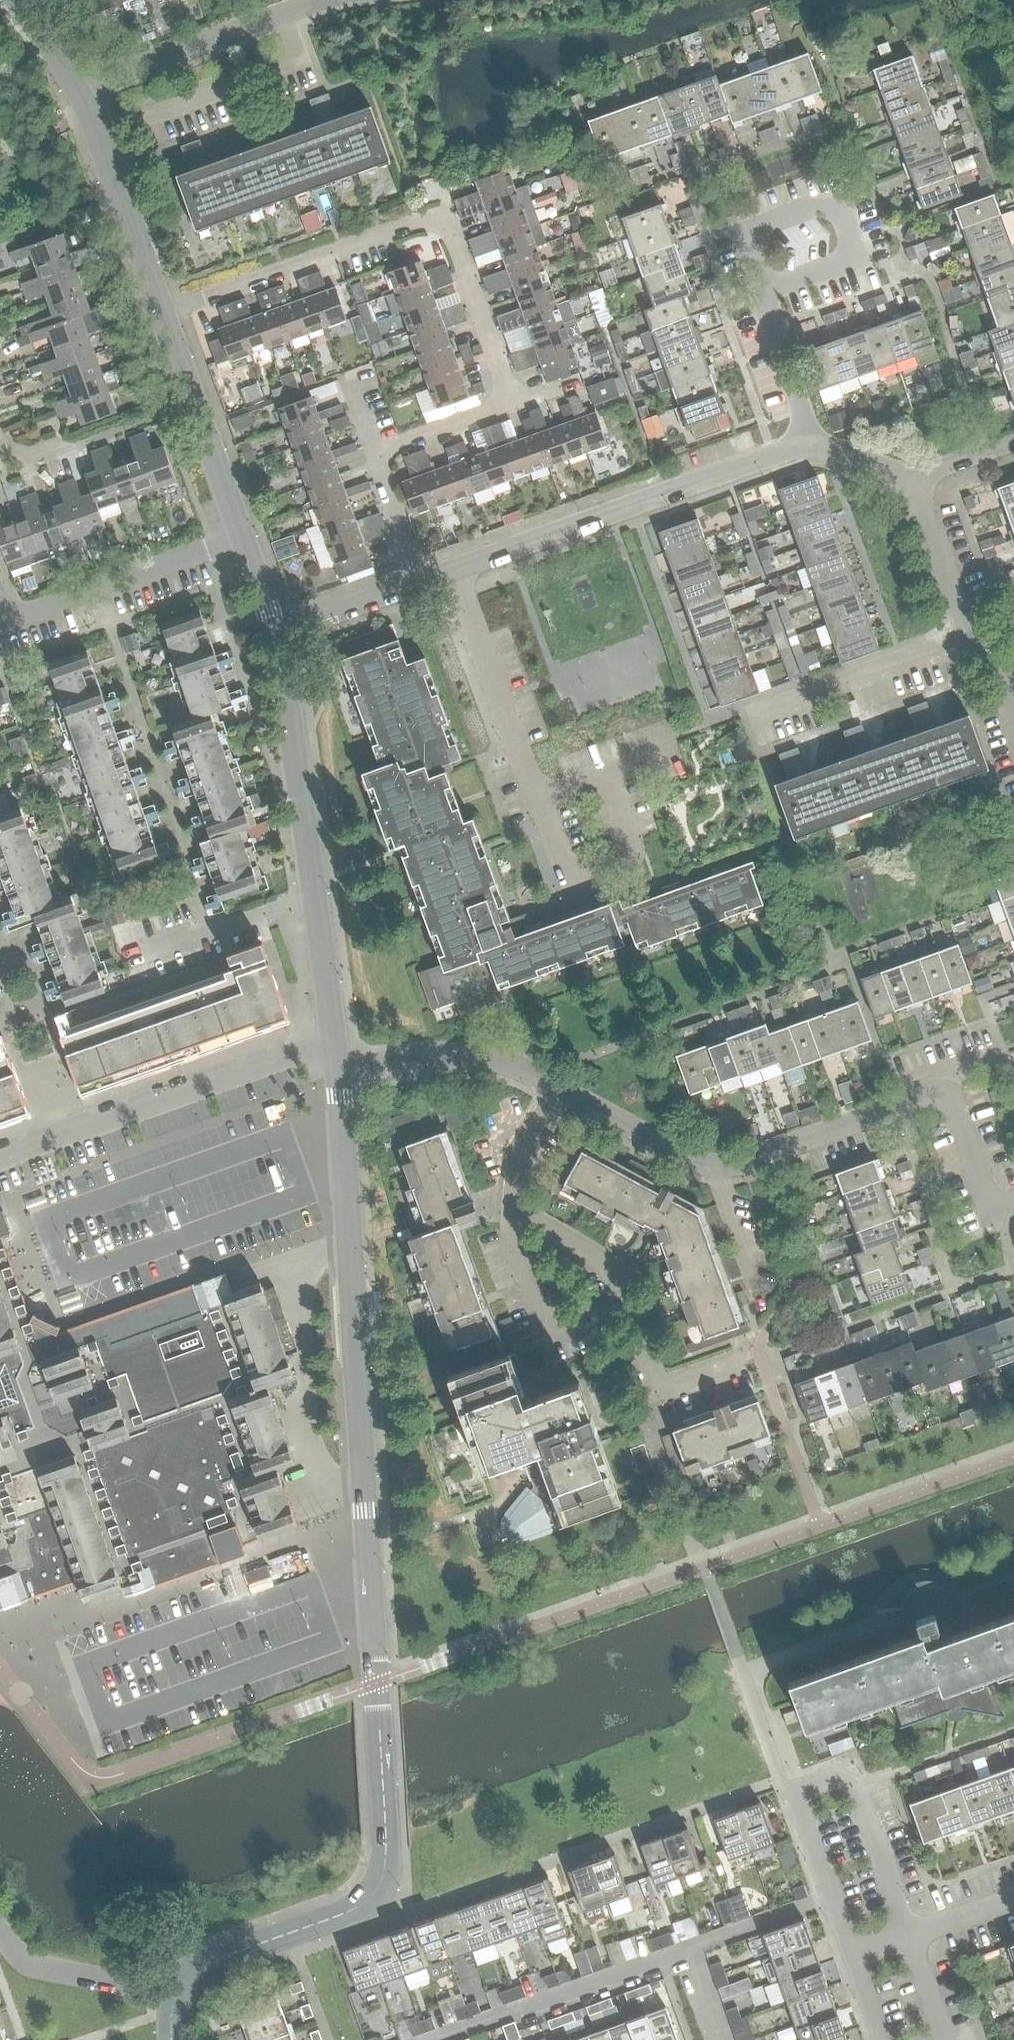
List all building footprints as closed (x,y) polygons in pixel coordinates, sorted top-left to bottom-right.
[(230,1),(234,13),(246,8),(243,0),(234,0),(230,1)] [(887,42),(876,46),(880,56),(891,53),(887,42)] [(807,51),(787,59),(801,98),(811,94),(813,97),(820,95),(819,92),(821,91),(807,51)] [(902,92),(922,85),(911,54),(870,68),(871,69),(867,70),(870,78),(874,77),(878,88),(898,81),(902,92)] [(949,68),(945,56),(936,59),(940,71),(949,68)] [(787,59),(767,66),(783,108),(790,105),(789,102),(801,98),(787,59)] [(767,66),(748,73),(755,93),(744,97),(751,116),(774,108),(775,111),(783,108),(767,66)] [(940,71),(945,84),(954,80),(949,68),(940,71)] [(621,69),(608,73),(610,81),(623,77),(621,69)] [(748,73),(717,84),(716,84),(729,118),(728,118),(730,124),(732,123),(733,126),(740,124),(739,121),(751,116),(744,97),(755,93),(748,73)] [(713,74),(694,82),(708,122),(719,118),(721,121),(728,118),(729,118),(716,84),(717,84),(713,74)] [(929,104),(922,85),(902,92),(898,81),(878,88),(886,111),(882,112),(885,120),(929,104)] [(694,82),(674,89),(690,132),(699,129),(697,126),(708,122),(694,82)] [(674,89),(655,96),(670,136),(681,131),(683,135),(690,132),(674,89)] [(389,162),(370,107),(337,119),(328,94),(310,100),(319,125),(306,130),(325,184),(389,162)] [(659,140),(670,136),(655,96),(637,102),(653,146),(660,143),(659,140)] [(637,102),(617,109),(586,121),(600,160),(602,160),(603,164),(610,161),(609,158),(643,145),(644,149),(653,146),(637,102)] [(940,136),(929,104),(885,120),(888,128),(892,127),(896,138),(916,131),(920,143),(940,136)] [(967,119),(963,107),(954,110),(958,122),(967,119)] [(811,128),(819,124),(815,112),(806,115),(811,128)] [(806,115),(798,118),(802,131),(811,128),(806,115)] [(273,142),(263,116),(245,123),(254,149),(241,153),(260,207),(325,184),(306,130),(273,142)] [(958,122),(962,133),(971,130),(967,119),(958,122)] [(777,140),(777,139),(772,127),(765,130),(769,143),(777,140)] [(765,130),(757,132),(762,145),(769,143),(765,130)] [(920,143),(916,131),(896,138),(904,161),(900,162),(902,170),(947,155),(940,136),(920,143)] [(208,164),(200,139),(199,139),(180,145),(189,171),(176,176),(195,230),(260,207),(241,153),(208,164)] [(719,161),(728,158),(723,145),(714,149),(719,161)] [(714,149),(705,152),(710,164),(719,161),(714,149)] [(680,165),(688,162),(684,150),(675,153),(680,165)] [(983,163),(978,150),(969,153),(974,166),(983,163)] [(667,156),(671,168),(672,168),(680,165),(675,153),(667,156)] [(953,174),(947,155),(902,170),(905,178),(910,177),(913,188),(953,174)] [(974,166),(979,179),(988,175),(983,163),(974,166)] [(635,167),(639,180),(647,177),(643,164),(635,167)] [(635,167),(626,170),(631,183),(639,180),(635,167)] [(483,203),(516,191),(509,171),(476,182),(480,193),(455,202),(459,212),(459,211),(458,207),(470,203),(473,210),(485,206),(483,203)] [(961,194),(953,174),(913,188),(918,200),(914,202),(916,209),(920,207),(921,208),(961,194)] [(459,212),(462,221),(487,212),(490,222),(533,206),(526,187),(516,191),(483,203),(485,206),(473,210),(470,203),(458,207),(459,211),(459,212)] [(554,192),(534,199),(537,207),(557,200),(554,192)] [(954,222),(956,229),(999,214),(992,193),(952,208),(957,221),(954,222)] [(620,219),(627,238),(666,224),(662,213),(666,212),(663,205),(660,206),(660,204),(620,219)] [(533,206),(490,222),(494,232),(469,241),(472,249),(473,249),(472,245),(483,241),(486,249),(498,244),(497,240),(540,225),(533,206)] [(692,215),(689,207),(677,211),(680,220),(692,215)] [(321,228),(315,211),(300,216),(306,233),(321,228)] [(1010,244),(999,214),(956,229),(960,237),(963,236),(967,247),(986,240),(990,251),(1010,244)] [(680,220),(683,228),(695,224),(692,215),(680,220)] [(670,236),(666,224),(627,238),(634,258),(677,242),(674,235),(670,236)] [(503,260),(536,248),(546,244),(540,225),(497,240),(498,244),(486,249),(483,241),(472,245),(473,249),(472,249),(475,258),(500,250),(503,260)] [(907,226),(902,238),(910,242),(915,230),(907,226)] [(23,259),(27,270),(71,254),(64,234),(12,253),(15,262),(23,259)] [(945,234),(925,242),(929,253),(949,246),(945,234)] [(1010,244),(990,251),(986,240),(967,247),(975,270),(972,271),(974,279),(1013,264),(1013,255),(1010,244)] [(680,249),(677,242),(634,258),(641,277),(661,270),(665,281),(684,274),(676,251),(680,249)] [(916,258),(912,246),(904,249),(908,261),(916,258)] [(541,262),(536,248),(503,260),(507,271),(483,279),(486,288),(487,288),(485,284),(497,279),(500,286),(511,282),(510,279),(543,267),(543,266),(549,264),(547,260),(541,262)] [(701,268),(710,265),(706,253),(696,256),(701,268)] [(78,273),(71,254),(27,270),(30,280),(22,283),(25,292),(78,273)] [(388,274),(395,295),(452,274),(449,265),(427,273),(423,262),(388,274)] [(930,263),(925,268),(934,276),(939,271),(930,263)] [(974,279),(977,287),(980,286),(984,296),(1004,289),(1008,300),(1013,298),(1013,264),(974,279)] [(513,288),(517,299),(550,287),(543,267),(510,279),(511,282),(500,286),(497,279),(485,284),(487,288),(486,288),(489,296),(513,288)] [(661,270),(641,277),(652,307),(652,308),(686,295),(686,296),(692,294),(691,292),(694,291),(692,284),(688,285),(684,274),(665,281),(661,270)] [(84,292),(78,273),(25,292),(28,300),(37,297),(40,308),(84,292)] [(320,273),(308,277),(327,329),(347,322),(335,289),(327,291),(320,273)] [(456,284),(452,274),(395,295),(402,314),(437,302),(434,292),(456,284)] [(706,289),(708,288),(718,285),(714,276),(703,280),(706,289)] [(308,336),(327,329),(308,277),(297,281),(304,300),(296,302),(308,336)] [(948,288),(950,288),(948,282),(945,279),(937,282),(940,291),(948,288)] [(915,295),(911,282),(901,285),(906,298),(915,295)] [(270,291),(288,342),(308,336),(296,302),(290,304),(284,286),(270,291)] [(496,318),(499,327),(501,326),(499,322),(511,318),(513,325),(525,321),(524,318),(557,306),(557,304),(566,301),(564,297),(555,300),(550,287),(517,299),(521,309),(496,318)] [(610,287),(598,290),(604,322),(617,319),(610,287)] [(952,301),(948,288),(940,291),(944,304),(952,301)] [(1008,300),(1004,289),(984,296),(992,319),(989,320),(992,328),(992,329),(1013,321),(1013,298),(1008,300)] [(264,314),(257,316),(269,349),(288,342),(270,291),(257,295),(264,314)] [(886,299),(883,292),(883,291),(871,296),(874,304),(886,299)] [(92,313),(84,292),(40,308),(44,318),(36,321),(18,327),(21,336),(30,333),(39,330),(39,331),(82,316),(92,313)] [(650,331),(690,316),(686,305),(689,303),(686,296),(686,295),(652,308),(652,307),(642,311),(650,331)] [(871,296),(859,300),(862,308),(874,304),(871,296)] [(245,300),(232,304),(250,356),(269,349),(257,316),(252,318),(245,300)] [(370,301),(356,306),(363,325),(376,321),(377,321),(370,301)] [(463,303),(441,311),(437,302),(402,314),(409,333),(466,312),(463,303)] [(230,363),(250,356),(232,304),(219,309),(225,327),(218,330),(221,339),(209,344),(216,364),(229,360),(230,363)] [(502,335),(527,326),(531,338),(564,325),(557,306),(524,318),(525,321),(513,325),(511,318),(499,322),(501,326),(499,327),(502,335)] [(835,318),(847,313),(844,306),(832,310),(835,318)] [(938,359),(934,347),(920,308),(908,312),(906,308),(898,311),(914,355),(918,366),(938,359)] [(832,310),(820,314),(823,322),(835,318),(832,310)] [(891,318),(881,322),(895,362),(914,355),(898,311),(890,314),(891,318)] [(469,322),(466,312),(409,333),(416,352),(451,340),(448,330),(469,322)] [(957,329),(956,315),(947,317),(948,330),(957,329)] [(82,316),(39,331),(39,330),(30,333),(33,343),(51,337),(55,348),(89,336),(82,316)] [(350,319),(355,331),(363,328),(358,316),(350,319)] [(646,354),(657,350),(700,334),(697,326),(694,327),(690,316),(650,331),(639,335),(646,354)] [(376,321),(363,325),(370,344),(383,340),(376,321)] [(992,329),(992,328),(985,330),(986,332),(983,333),(985,340),(988,339),(992,351),(1013,343),(1013,321),(992,329)] [(795,339),(804,335),(799,322),(790,326),(795,339)] [(868,323),(860,326),(876,369),(895,362),(881,322),(869,326),(868,323)] [(537,356),(571,345),(564,325),(531,338),(534,347),(510,356),(513,365),(514,365),(513,361),(525,357),(527,364),(539,360),(537,356)] [(853,332),(842,336),(856,376),(876,369),(860,326),(851,329),(853,332)] [(620,341),(616,329),(608,332),(612,343),(620,341)] [(605,340),(602,332),(595,335),(597,343),(605,340)] [(663,368),(704,353),(700,343),(703,342),(700,334),(657,350),(663,368)] [(26,335),(17,338),(20,347),(30,344),(26,335)] [(96,355),(89,336),(55,348),(58,358),(41,364),(44,373),(96,355)] [(829,337),(821,340),(836,383),(856,376),(842,336),(830,340),(829,337)] [(383,340),(370,344),(374,358),(388,353),(384,340),(383,340)] [(458,359),(451,340),(416,352),(422,371),(458,359)] [(816,390),(836,383),(821,340),(812,343),(814,347),(802,351),(816,390)] [(625,354),(620,341),(612,343),(617,357),(625,354)] [(589,347),(596,367),(611,362),(604,342),(589,347)] [(458,346),(461,355),(470,352),(467,343),(458,346)] [(1013,365),(1013,343),(992,351),(996,362),(993,364),(996,371),(1013,365)] [(545,377),(578,365),(571,345),(537,356),(539,360),(527,364),(525,357),(513,361),(514,365),(513,365),(516,374),(541,365),(545,377)] [(971,358),(968,350),(957,354),(960,362),(971,358)] [(461,355),(464,364),(473,361),(470,352),(461,355)] [(670,388),(714,372),(711,365),(708,366),(704,353),(663,368),(652,372),(659,391),(670,387),(670,388)] [(102,373),(96,355),(44,373),(46,381),(64,375),(68,385),(102,373)] [(974,367),(971,358),(960,362),(963,371),(974,367)] [(465,379),(458,359),(422,371),(429,391),(465,379)] [(44,373),(41,364),(28,369),(31,377),(44,373)] [(1013,387),(1013,365),(996,371),(999,379),(1002,378),(1007,389),(1013,387)] [(634,378),(630,366),(622,369),(627,381),(634,378)] [(312,372),(301,376),(305,386),(316,382),(312,372)] [(677,407),(717,392),(714,381),(717,380),(714,372),(670,388),(677,407)] [(109,393),(102,373),(68,385),(72,397),(54,403),(57,411),(109,393)] [(611,377),(584,386),(591,405),(624,394),(618,377),(611,379),(611,377)] [(282,382),(286,394),(299,389),(295,378),(282,382)] [(639,391),(634,378),(627,381),(631,394),(639,391)] [(471,398),(465,379),(429,391),(436,410),(471,398)] [(241,389),(246,403),(263,397),(258,382),(241,389)] [(472,385),(475,394),(484,391),(481,382),(472,385)] [(273,397),(284,393),(282,386),(271,390),(273,397)] [(985,397),(982,388),(970,393),(973,401),(985,397)] [(722,403),(717,392),(677,407),(684,427),(689,425),(694,438),(719,429),(715,416),(724,412),(724,410),(727,409),(725,402),(722,403)] [(116,412),(109,393),(57,411),(60,419),(78,413),(82,424),(116,412)] [(586,417),(582,407),(580,400),(574,397),(568,400),(570,405),(573,414),(575,420),(587,455),(608,448),(595,413),(586,417)] [(988,405),(985,397),(973,401),(977,410),(988,405)] [(318,415),(318,414),(312,398),(280,410),(287,429),(319,418),(318,415)] [(884,399),(872,403),(877,417),(889,413),(884,399)] [(570,405),(560,408),(564,418),(573,414),(570,405)] [(649,418),(644,405),(636,408),(641,421),(649,418)] [(331,419),(344,414),(341,406),(329,411),(331,419)] [(537,434),(550,468),(569,461),(557,427),(548,430),(540,409),(529,413),(531,419),(534,428),(536,434),(537,434)] [(846,410),(827,417),(832,431),(851,424),(846,410)] [(293,448),(326,436),(321,423),(331,419),(329,411),(318,414),(318,415),(319,418),(287,429),(293,448)] [(234,432),(253,425),(249,413),(230,420),(234,432)] [(653,429),(649,418),(641,421),(645,432),(653,429)] [(531,419),(522,422),(525,431),(534,428),(531,419)] [(569,461),(587,455),(575,420),(557,427),(569,461)] [(500,424),(491,427),(510,483),(530,475),(518,441),(507,445),(500,424)] [(492,489),(510,483),(491,427),(481,431),(489,451),(480,455),(492,489)] [(155,489),(174,482),(162,447),(152,450),(145,433),(136,436),(155,489)] [(518,441),(530,475),(550,468),(537,434),(536,434),(518,441)] [(135,496),(155,489),(136,436),(127,439),(133,457),(123,461),(135,496)] [(293,448),(300,468),(333,457),(332,454),(326,436),(293,448)] [(466,451),(462,441),(449,446),(453,456),(466,451)] [(249,442),(240,445),(246,463),(256,460),(249,442)] [(345,457),(357,452),(355,445),(343,450),(345,457)] [(453,456),(449,446),(436,450),(440,460),(453,456)] [(137,503),(135,496),(123,461),(113,464),(106,447),(98,450),(116,502),(119,509),(137,503)] [(98,509),(116,502),(98,450),(90,452),(96,471),(83,474),(90,493),(91,493),(97,509),(98,509)] [(300,468),(307,487),(339,476),(334,461),(345,457),(343,450),(332,454),(333,457),(300,468)] [(425,450),(415,454),(435,510),(454,503),(442,468),(433,471),(425,450)] [(414,517),(435,510),(415,454),(404,458),(411,479),(402,483),(414,517)] [(480,455),(461,462),(473,496),(492,489),(480,455)] [(461,462),(442,468),(454,503),(473,496),(461,462)] [(345,492),(339,476),(307,487),(313,506),(346,495),(345,492)] [(816,476),(777,489),(784,509),(823,495),(816,476)] [(97,509),(91,493),(90,493),(80,497),(74,479),(65,482),(84,535),(104,528),(98,509),(97,509)] [(1003,508),(1013,504),(1013,480),(996,487),(996,489),(993,490),(995,497),(999,496),(1003,508)] [(65,541),(84,535),(65,482),(57,485),(64,503),(52,506),(65,541)] [(358,495),(371,491),(368,484),(356,488),(358,495)] [(356,488),(345,492),(346,495),(313,506),(320,526),(353,514),(347,499),(358,495),(356,488)] [(45,548),(65,541),(52,506),(42,510),(36,492),(26,495),(45,548)] [(49,558),(45,548),(26,495),(19,498),(25,516),(13,520),(26,555),(29,565),(49,558)] [(830,514),(823,495),(784,509),(791,528),(830,514)] [(975,506),(971,495),(962,497),(966,509),(975,506)] [(1013,538),(1013,504),(1003,508),(1011,530),(1007,531),(1010,539),(1013,538)] [(753,520),(749,509),(742,512),(746,523),(753,520)] [(513,512),(502,516),(505,525),(517,521),(513,512)] [(730,516),(734,527),(741,525),(737,513),(730,516)] [(356,523),(353,514),(320,526),(327,545),(359,533),(358,529),(369,525),(372,534),(384,530),(379,515),(356,523)] [(791,528),(798,547),(836,534),(830,514),(791,528)] [(26,555),(13,520),(3,524),(0,516),(0,544),(6,562),(7,562),(11,571),(29,565),(26,555)] [(695,519),(657,532),(664,552),(702,538),(695,519)] [(746,523),(750,534),(757,532),(753,520),(746,523)] [(387,537),(384,530),(372,534),(369,525),(358,529),(359,533),(327,545),(334,565),(340,563),(345,579),(372,570),(363,545),(387,537)] [(734,527),(738,538),(745,536),(741,525),(734,527)] [(463,529),(455,532),(459,542),(467,539),(463,529)] [(843,553),(836,534),(798,547),(805,567),(843,553)] [(978,542),(981,550),(994,546),(990,537),(978,542)] [(671,571),(709,557),(702,538),(664,552),(671,571)] [(291,543),(278,547),(280,557),(294,552),(291,543)] [(123,554),(119,544),(112,547),(115,556),(123,554)] [(981,550),(984,559),(997,555),(994,546),(981,550)] [(767,559),(763,548),(756,550),(760,562),(767,559)] [(744,555),(748,566),(755,563),(751,552),(744,555)] [(843,553),(805,567),(812,586),(850,572),(843,553)] [(678,590),(716,577),(709,557),(671,571),(678,590)] [(760,562),(764,573),(771,570),(767,559),(760,562)] [(748,566),(752,577),(759,575),(755,563),(748,566)] [(812,586),(819,606),(857,592),(850,572),(812,586)] [(716,577),(678,590),(685,610),(723,596),(716,577)] [(777,578),(771,580),(773,588),(780,586),(777,578)] [(780,589),(768,593),(771,600),(782,596),(780,589)] [(864,611),(857,592),(819,606),(826,625),(864,611)] [(760,605),(771,600),(768,593),(757,597),(760,605)] [(685,610),(692,629),(730,615),(723,596),(685,610)] [(788,616),(784,605),(776,608),(780,619),(788,616)] [(764,612),(768,623),(776,621),(772,609),(764,612)] [(167,643),(206,629),(199,610),(160,624),(167,643)] [(871,631),(864,611),(826,625),(832,644),(871,631)] [(737,635),(730,615),(692,629),(698,649),(737,635)] [(780,619),(784,630),(792,628),(788,616),(780,619)] [(768,623),(772,635),(780,632),(776,621),(768,623)] [(212,648),(206,629),(167,643),(174,662),(212,648)] [(871,631),(832,644),(839,664),(878,650),(871,631)] [(136,641),(133,633),(120,638),(123,645),(136,641)] [(744,654),(737,635),(698,649),(705,668),(744,654)] [(123,645),(125,653),(138,648),(136,641),(123,645)] [(801,655),(797,644),(790,647),(794,658),(801,655)] [(405,663),(402,654),(381,662),(375,646),(340,660),(377,761),(394,755),(396,761),(361,773),(389,851),(398,847),(441,964),(418,972),(432,1010),(454,1002),(460,1016),(486,1007),(484,1000),(492,997),(491,993),(624,945),(617,924),(628,920),(637,947),(763,902),(751,866),(734,872),(730,862),(713,869),(716,879),(684,890),(680,880),(663,886),(667,897),(634,908),(631,898),(621,901),(619,898),(593,907),(591,902),(574,909),(578,919),(545,930),(542,920),(527,925),(522,913),(510,917),(472,816),(463,820),(445,771),(451,768),(448,761),(461,757),(423,656),(405,663)] [(194,718),(210,713),(232,705),(234,711),(246,707),(244,702),(248,701),(244,688),(228,694),(221,673),(232,669),(231,665),(235,663),(231,651),(222,654),(222,656),(216,658),(212,648),(174,662),(179,675),(170,678),(175,691),(183,688),(194,718)] [(778,651),(782,662),(790,660),(786,648),(778,651)] [(86,650),(48,664),(54,683),(93,670),(86,650)] [(751,673),(744,654),(705,668),(712,687),(751,673)] [(794,658),(798,669),(805,667),(801,655),(794,658)] [(782,662),(786,673),(794,671),(790,660),(782,662)] [(93,670),(54,683),(61,702),(100,688),(93,670)] [(23,681),(20,673),(7,678),(10,686),(23,681)] [(758,693),(751,673),(712,687),(719,707),(758,693)] [(10,686),(12,693),(26,688),(23,681),(10,686)] [(103,698),(100,688),(61,702),(66,715),(58,718),(62,731),(70,729),(79,753),(71,756),(75,769),(84,766),(92,791),(84,793),(89,806),(97,803),(106,828),(97,831),(102,844),(110,841),(119,866),(111,869),(115,882),(124,879),(121,872),(159,858),(161,864),(173,860),(171,855),(175,854),(171,841),(155,847),(148,826),(159,822),(158,818),(162,816),(157,804),(142,809),(134,789),(146,785),(144,780),(149,779),(144,766),(128,772),(121,751),(133,747),(131,743),(135,741),(131,729),(115,734),(108,714),(119,710),(118,705),(122,704),(117,691),(109,694),(110,696),(103,698)] [(9,702),(6,694),(0,697),(0,705),(9,702)] [(913,733),(902,737),(922,792),(987,768),(967,713),(934,725),(925,701),(905,708),(913,733)] [(213,724),(210,713),(194,718),(171,726),(176,739),(164,743),(166,747),(162,749),(166,761),(182,756),(189,777),(178,781),(179,785),(175,786),(180,799),(195,794),(202,814),(191,818),(192,823),(188,824),(193,837),(202,834),(201,832),(207,829),(211,838),(199,842),(204,856),(193,860),(194,864),(190,866),(195,878),(210,873),(217,893),(206,897),(208,902),(204,903),(208,916),(224,910),(220,900),(258,887),(260,891),(268,888),(264,875),(256,878),(247,853),(255,851),(250,838),(243,840),(239,830),(251,826),(246,812),(262,806),(257,793),(240,799),(231,774),(240,772),(235,758),(227,761),(218,737),(226,734),(222,721),(213,724)] [(850,756),(838,760),(857,815),(922,792),(902,737),(869,748),(860,724),(841,731),(850,756)] [(726,735),(736,761),(749,757),(739,730),(726,735)] [(24,744),(21,736),(8,741),(11,749),(24,744)] [(11,749),(13,756),(27,752),(24,744),(11,749)] [(838,760),(806,771),(797,747),(777,754),(786,778),(772,783),(792,838),(857,815),(838,760)] [(56,761),(47,764),(49,770),(58,767),(56,761)] [(37,781),(34,774),(21,778),(24,786),(37,781)] [(24,786),(27,793),(40,789),(37,781),(24,786)] [(0,873),(0,892),(6,890),(13,910),(2,914),(4,919),(0,920),(0,922),(4,933),(36,921),(58,914),(56,908),(64,905),(62,899),(59,892),(51,895),(42,870),(51,867),(46,854),(38,857),(29,833),(37,830),(33,817),(25,820),(20,808),(3,814),(0,815),(0,872),(0,873)] [(1013,894),(1013,872),(992,881),(999,900),(1013,894)] [(1013,916),(1013,894),(999,900),(1006,919),(1013,916)] [(58,914),(36,921),(39,928),(35,929),(39,943),(28,947),(29,951),(25,953),(30,966),(45,960),(53,981),(41,985),(43,989),(39,990),(43,1003),(63,996),(66,1005),(104,991),(99,977),(116,971),(111,958),(95,964),(84,935),(125,920),(117,900),(95,908),(100,923),(82,929),(70,896),(62,899),(64,905),(56,908),(58,914)] [(1013,938),(1013,916),(1006,919),(1013,939),(1013,938)] [(959,917),(950,920),(956,934),(964,930),(959,917)] [(947,918),(939,920),(938,921),(943,933),(951,930),(947,918)] [(922,936),(919,927),(908,932),(910,940),(922,936)] [(891,947),(903,943),(900,934),(888,939),(891,947)] [(970,936),(958,940),(963,955),(975,951),(970,936)] [(888,939),(876,943),(879,951),(891,947),(888,939)] [(286,1021),(289,1020),(261,943),(53,1017),(80,1094),(142,1072),(141,1069),(167,1059),(168,1062),(201,1051),(199,1048),(226,1038),(227,1041),(259,1030),(258,1027),(285,1018),(286,1021)] [(970,983),(956,943),(936,950),(951,993),(959,990),(958,987),(970,983)] [(936,950),(917,957),(931,997),(942,993),(944,996),(951,993),(936,950)] [(851,966),(860,963),(855,951),(847,954),(851,966)] [(964,958),(969,971),(975,968),(979,961),(977,954),(964,958)] [(917,957),(897,964),(913,1007),(921,1004),(920,1001),(931,997),(917,957)] [(905,1010),(913,1007),(897,964),(878,971),(893,1011),(904,1006),(905,1010)] [(893,1011),(878,971),(858,978),(873,1018),(874,1017),(875,1021),(883,1018),(881,1015),(893,1011)] [(825,989),(833,986),(828,973),(820,976),(825,989)] [(820,976),(812,979),(816,992),(825,989),(820,976)] [(988,976),(972,981),(976,993),(992,988),(988,976)] [(780,1005),(788,1002),(784,989),(775,992),(780,1005)] [(775,992),(767,995),(771,1008),(780,1005),(775,992)] [(844,1000),(846,1003),(835,1007),(843,1028),(831,1032),(839,1052),(871,1040),(858,999),(855,1000),(854,997),(844,1000)] [(739,1014),(752,1010),(749,1002),(737,1006),(739,1014)] [(737,1006),(724,1010),(727,1018),(739,1014),(737,1006)] [(804,1015),(819,1058),(839,1052),(831,1032),(843,1028),(835,1007),(812,1015),(811,1012),(804,1015)] [(797,1021),(786,1025),(800,1065),(819,1058),(804,1015),(795,1018),(797,1021)] [(707,1025),(704,1018),(704,1017),(691,1022),(695,1030),(707,1025)] [(714,1025),(712,1018),(706,1020),(709,1027),(714,1025)] [(753,1026),(743,1029),(758,1069),(777,1062),(765,1028),(766,1028),(764,1022),(762,1023),(760,1019),(752,1022),(753,1026)] [(691,1022),(679,1026),(682,1034),(695,1030),(691,1022)] [(765,1028),(777,1062),(780,1073),(800,1065),(786,1025),(775,1028),(774,1025),(766,1028),(765,1028)] [(730,1029),(723,1032),(739,1076),(758,1069),(743,1029),(731,1033),(730,1029)] [(712,1063),(701,1067),(708,1087),(739,1076),(723,1032),(714,1035),(716,1039),(705,1043),(712,1063)] [(29,1112),(1,1035),(0,1036),(0,1122),(29,1112)] [(688,1094),(708,1087),(701,1067),(712,1063),(705,1043),(683,1051),(681,1047),(674,1049),(675,1053),(674,1054),(688,1094)] [(817,1104),(809,1107),(814,1122),(822,1119),(817,1104)] [(783,1117),(787,1128),(799,1124),(795,1113),(783,1117)] [(733,1131),(732,1130),(730,1124),(723,1126),(726,1132),(726,1133),(733,1131)] [(430,1127),(394,1140),(396,1144),(397,1148),(405,1145),(411,1161),(403,1164),(422,1217),(424,1221),(427,1232),(411,1237),(408,1229),(405,1230),(396,1233),(399,1242),(409,1238),(444,1335),(452,1332),(457,1348),(441,1354),(449,1376),(449,1375),(450,1376),(500,1358),(481,1306),(479,1298),(452,1225),(458,1223),(470,1218),(477,1215),(472,1201),(465,1204),(439,1132),(432,1135),(430,1127)] [(556,1144),(562,1147),(564,1148),(570,1137),(562,1133),(556,1144)] [(612,1160),(616,1152),(605,1146),(601,1154),(612,1160)] [(628,1218),(643,1226),(651,1230),(655,1229),(690,1326),(698,1323),(704,1338),(686,1345),(689,1353),(749,1331),(746,1323),(738,1326),(698,1213),(697,1213),(670,1199),(674,1192),(663,1187),(660,1193),(574,1147),(550,1191),(558,1195),(564,1183),(578,1191),(574,1198),(624,1225),(628,1218)] [(834,1173),(841,1193),(883,1178),(879,1167),(882,1166),(880,1159),(877,1160),(875,1158),(834,1173)] [(648,1179),(652,1171),(630,1159),(626,1167),(648,1179)] [(911,1168),(907,1159),(895,1163),(898,1172),(911,1168)] [(898,1172),(902,1181),(914,1177),(911,1168),(898,1172)] [(883,1178),(841,1193),(848,1212),(892,1197),(890,1190),(887,1191),(883,1178)] [(855,1232),(896,1217),(892,1205),(895,1204),(892,1197),(848,1212),(855,1232)] [(925,1208),(922,1199),(910,1203),(913,1212),(925,1208)] [(715,1205),(703,1209),(712,1233),(724,1229),(715,1205)] [(913,1212),(916,1220),(928,1216),(925,1208),(913,1212)] [(4,1607),(5,1608),(8,1607),(8,1605),(17,1602),(17,1603),(21,1602),(20,1601),(27,1599),(27,1600),(30,1599),(30,1598),(50,1590),(50,1592),(53,1591),(53,1589),(75,1581),(76,1584),(77,1583),(83,1598),(82,1599),(83,1602),(121,1589),(123,1597),(148,1589),(224,1562),(235,1558),(248,1553),(245,1545),(290,1528),(294,1527),(298,1526),(297,1523),(284,1484),(282,1485),(280,1479),(277,1469),(294,1462),(267,1387),(294,1378),(285,1355),(296,1351),(284,1317),(273,1287),(263,1291),(260,1282),(240,1289),(231,1292),(231,1291),(226,1276),(225,1273),(222,1274),(214,1277),(211,1278),(102,1317),(99,1318),(72,1327),(69,1328),(62,1331),(60,1328),(49,1323),(29,1313),(1,1235),(10,1232),(2,1210),(0,1211),(0,1608),(4,1607)] [(804,1215),(798,1217),(801,1225),(807,1223),(804,1215)] [(896,1239),(897,1240),(904,1237),(903,1234),(906,1233),(903,1226),(900,1227),(896,1217),(855,1232),(862,1250),(862,1251),(896,1239)] [(852,1254),(859,1274),(879,1267),(883,1278),(904,1271),(895,1247),(899,1246),(897,1240),(896,1239),(862,1251),(862,1250),(852,1254)] [(931,1255),(928,1246),(916,1251),(919,1259),(931,1255)] [(741,1275),(732,1251),(720,1255),(729,1280),(741,1275)] [(919,1259),(921,1267),(934,1263),(931,1255),(919,1259)] [(871,1305),(911,1291),(910,1289),(913,1288),(911,1280),(908,1281),(904,1271),(883,1278),(879,1267),(859,1274),(871,1305)] [(1000,1281),(982,1288),(985,1296),(1004,1289),(1000,1281)] [(816,1291),(826,1321),(842,1316),(831,1286),(816,1291)] [(747,1303),(742,1291),(734,1294),(738,1306),(747,1303)] [(960,1296),(963,1304),(975,1300),(972,1291),(960,1296)] [(946,1310),(943,1302),(932,1306),(935,1314),(946,1310)] [(909,1327),(917,1324),(912,1313),(904,1315),(909,1327)] [(1013,1315),(1010,1316),(1009,1313),(1003,1315),(1004,1318),(993,1322),(1000,1341),(988,1346),(996,1366),(1013,1360),(1013,1315)] [(904,1315),(896,1318),(901,1330),(909,1327),(904,1315)] [(522,1349),(520,1344),(510,1317),(498,1321),(510,1354),(522,1349)] [(968,1327),(962,1330),(976,1373),(996,1366),(988,1346),(1000,1341),(993,1322),(970,1331),(968,1327)] [(865,1339),(877,1335),(874,1326),(862,1330),(865,1339)] [(862,1330),(850,1335),(853,1344),(865,1339),(862,1330)] [(946,1384),(976,1373),(962,1330),(954,1333),(955,1336),(943,1340),(950,1359),(939,1363),(946,1384)] [(827,1353),(838,1349),(834,1340),(823,1344),(827,1353)] [(919,1345),(913,1347),(912,1348),(924,1382),(923,1382),(926,1391),(946,1384),(939,1363),(950,1359),(943,1340),(920,1348),(919,1345)] [(897,1342),(889,1345),(904,1389),(923,1382),(924,1382),(912,1348),(913,1347),(910,1341),(898,1346),(897,1342)] [(823,1344),(812,1349),(815,1357),(827,1353),(823,1344)] [(882,1352),(871,1356),(884,1396),(904,1389),(889,1345),(880,1348),(882,1352)] [(500,1358),(450,1376),(450,1377),(456,1375),(472,1421),(490,1470),(534,1454),(542,1476),(508,1517),(509,1517),(506,1522),(506,1527),(508,1532),(512,1536),(517,1538),(523,1537),(619,1502),(596,1439),(593,1429),(588,1415),(590,1415),(586,1403),(578,1383),(527,1401),(510,1354),(500,1358)] [(787,1371),(795,1368),(791,1356),(783,1359),(787,1371)] [(859,1356),(850,1359),(866,1402),(884,1396),(871,1356),(860,1359),(859,1356)] [(844,1365),(832,1369),(846,1409),(866,1402),(850,1359),(843,1362),(844,1365)] [(820,1370),(811,1373),(827,1416),(846,1409),(832,1369),(821,1373),(820,1370)] [(808,1423),(827,1416),(811,1373),(804,1376),(805,1379),(794,1383),(808,1423)] [(673,1433),(661,1437),(673,1472),(754,1443),(753,1440),(769,1434),(757,1400),(729,1410),(726,1403),(714,1408),(716,1415),(672,1431),(673,1433)] [(989,1401),(959,1413),(963,1424),(994,1412),(989,1401)] [(915,1416),(907,1419),(912,1434),(920,1431),(915,1416)] [(442,1431),(435,1434),(439,1446),(446,1443),(442,1431)] [(876,1438),(863,1443),(866,1451),(879,1446),(876,1438)] [(662,1487),(657,1475),(641,1481),(646,1493),(662,1487)] [(646,1493),(641,1481),(633,1484),(637,1496),(646,1493)] [(959,1633),(950,1608),(953,1607),(951,1601),(948,1602),(946,1597),(945,1594),(942,1590),(939,1587),(935,1585),(936,1583),(932,1581),(928,1580),(923,1580),(918,1581),(914,1583),(910,1586),(907,1589),(904,1593),(902,1598),(901,1602),(901,1607),(875,1611),(876,1615),(902,1611),(902,1613),(903,1615),(901,1616),(908,1636),(921,1631),(922,1635),(788,1682),(804,1728),(936,1680),(940,1691),(1013,1664),(1013,1614),(959,1633)] [(797,1721),(796,1718),(793,1710),(782,1714),(786,1725),(797,1721)] [(989,1756),(986,1748),(975,1753),(977,1760),(989,1756)] [(977,1760),(975,1753),(963,1757),(966,1765),(977,1760)] [(951,1760),(951,1761),(955,1772),(962,1770),(958,1759),(958,1758),(951,1760)] [(940,1774),(938,1766),(925,1771),(928,1778),(940,1774)] [(989,1774),(997,1795),(986,1799),(992,1818),(1013,1811),(1013,1783),(1009,1767),(989,1774)] [(928,1778),(925,1771),(913,1775),(915,1783),(928,1778)] [(989,1774),(960,1785),(975,1828),(982,1826),(981,1822),(992,1818),(986,1799),(997,1795),(989,1774)] [(960,1785),(940,1792),(948,1813),(936,1817),(943,1836),(965,1828),(966,1831),(975,1828),(960,1785)] [(931,1840),(943,1836),(936,1817),(948,1813),(940,1792),(908,1803),(923,1843),(924,1843),(925,1846),(933,1844),(931,1840)] [(759,1802),(736,1810),(751,1851),(774,1843),(759,1802)] [(751,1851),(736,1810),(713,1819),(727,1860),(751,1851)] [(686,1828),(663,1836),(678,1877),(701,1869),(686,1828)] [(663,1836),(640,1844),(654,1885),(678,1877),(663,1836)] [(605,1903),(628,1895),(614,1854),(590,1862),(605,1903)] [(605,1903),(590,1862),(567,1870),(582,1911),(605,1903)] [(523,1886),(538,1927),(544,1944),(568,1935),(547,1877),(523,1886)] [(792,1889),(796,1900),(807,1896),(803,1885),(792,1889)] [(516,1935),(538,1927),(523,1886),(502,1894),(516,1935)] [(479,1902),(493,1943),(516,1935),(502,1894),(479,1902)] [(723,1926),(735,1922),(731,1910),(727,1899),(715,1903),(723,1926)] [(471,1951),(493,1943),(479,1902),(456,1910),(471,1951)] [(735,1922),(746,1918),(742,1906),(731,1910),(735,1922)] [(456,1910),(433,1918),(448,1959),(471,1951),(456,1910)] [(656,1927),(670,1923),(666,1911),(652,1915),(656,1927)] [(425,1967),(448,1959),(433,1918),(410,1926),(425,1967)] [(803,1919),(762,1934),(770,1956),(811,1942),(803,1919)] [(425,1967),(410,1926),(388,1934),(402,1975),(425,1967)] [(662,1948),(673,1944),(669,1932),(658,1936),(662,1948)] [(380,1983),(402,1975),(388,1934),(365,1942),(380,1983)] [(662,1948),(658,1936),(646,1940),(650,1952),(662,1948)] [(380,1983),(365,1942),(342,1950),(357,1991),(380,1983)] [(770,1956),(761,1959),(770,1983),(778,1980),(819,1966),(811,1942),(770,1956)] [(588,1961),(584,1950),(573,1954),(581,1976),(592,1972),(588,1961)] [(592,1972),(604,1968),(600,1957),(588,1961),(592,1972)] [(709,1966),(713,1977),(725,1973),(720,1962),(709,1966)] [(786,2002),(827,1987),(819,1966),(778,1980),(786,2002)] [(559,1984),(570,1980),(566,1969),(555,1973),(559,1984)] [(559,1984),(555,1973),(543,1977),(547,1989),(559,1984)] [(729,1985),(725,1973),(713,1977),(717,1989),(729,1985)] [(291,1995),(304,1991),(300,1982),(288,1986),(291,1995)] [(648,1984),(636,1989),(639,1997),(651,1993),(648,1984)] [(514,2000),(525,1996),(521,1985),(510,1989),(514,2000)] [(835,2010),(827,1987),(786,2002),(794,2025),(835,2010)] [(514,2000),(510,1989),(498,1993),(502,2005),(514,2000)] [(636,1989),(623,1993),(626,2001),(639,1997),(636,1989)] [(242,2026),(282,2012),(278,2001),(282,2000),(279,1992),(276,1993),(236,2007),(242,2026)] [(597,2003),(600,2010),(612,2006),(609,1998),(597,2003)] [(468,2016),(480,2012),(476,2001),(464,2005),(468,2016)] [(597,2003),(586,2007),(588,2015),(600,2010),(597,2003)] [(304,2019),(312,2016),(309,2005),(301,2008),(304,2019)] [(468,2016),(464,2005),(453,2009),(457,2021),(468,2016)] [(645,2014),(654,2039),(676,2039),(665,2007),(645,2014)] [(741,2018),(737,2007),(725,2011),(729,2023),(741,2018)] [(843,2033),(835,2010),(794,2025),(799,2039),(823,2039),(843,2033)] [(293,2030),(290,2022),(286,2023),(282,2012),(242,2026),(247,2039),(267,2039),(293,2030)] [(559,2017),(562,2025),(574,2021),(571,2012),(559,2017)] [(633,2039),(654,2039),(645,2014),(626,2021),(633,2039)] [(430,2017),(419,2021),(423,2033),(435,2028),(430,2017)] [(559,2017),(547,2021),(550,2029),(562,2025),(559,2017)] [(741,2018),(729,2023),(733,2034),(745,2030),(741,2018)] [(419,2021),(408,2025),(412,2037),(423,2033),(419,2021)] [(610,2039),(633,2039),(626,2021),(606,2028),(610,2039)] [(514,2022),(502,2026),(505,2034),(517,2030),(514,2022)] [(589,2039),(610,2039),(606,2028),(587,2035),(589,2039)] [(292,2039),(296,2037),(293,2030),(267,2039),(292,2039)] [(517,2030),(505,2034),(507,2039),(515,2039),(520,2038),(517,2030)] [(312,2039),(321,2039),(318,2031),(310,2033),(312,2039)]
